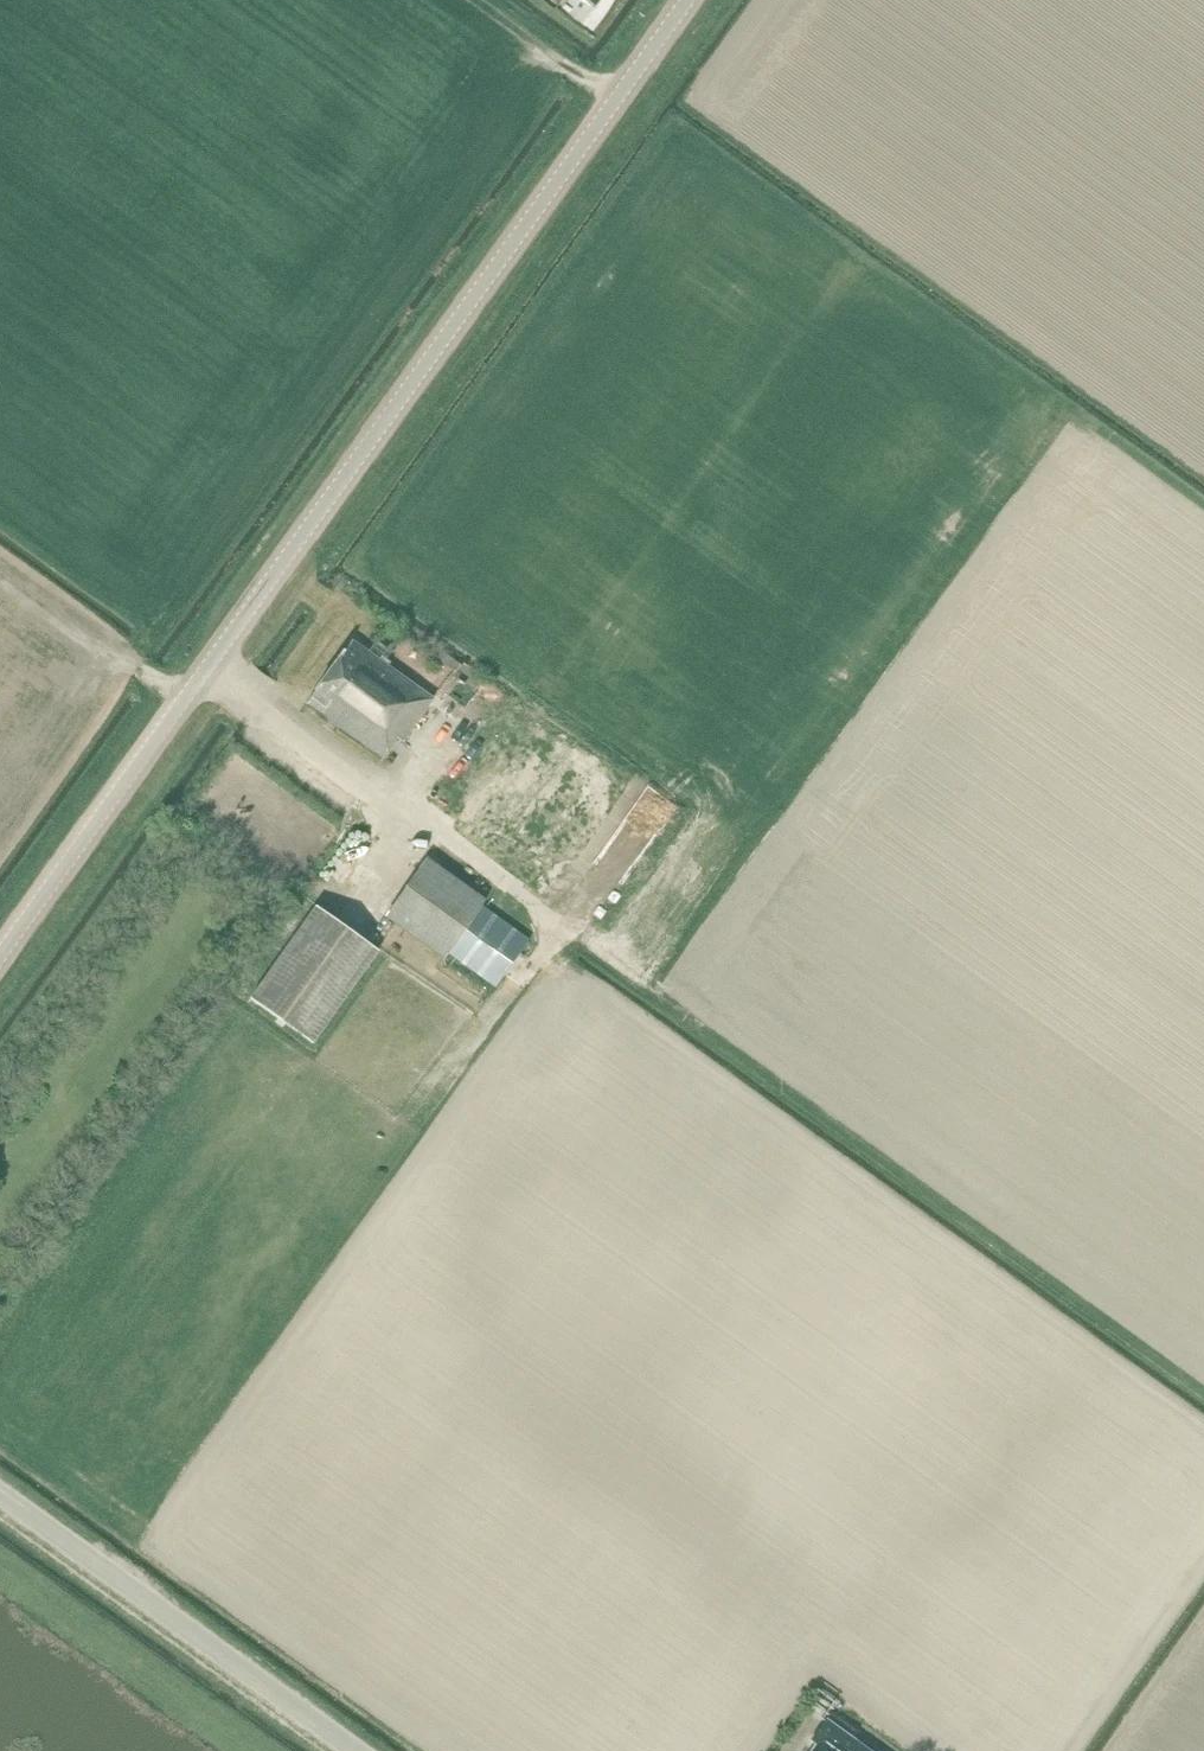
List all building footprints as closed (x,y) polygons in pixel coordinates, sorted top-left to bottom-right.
[(595,8),(601,0),(583,0),(595,8)] [(308,703),(325,715),(352,676),(363,684),(380,661),(353,641),(308,703)] [(352,676),(325,715),(385,758),(399,738),(405,742),(435,700),(380,661),(363,684),(352,676)] [(480,769),(450,811),(495,844),(510,824),(533,841),(550,819),(480,769)] [(427,859),(386,918),(445,960),(449,955),(495,989),(530,940),(483,906),(487,901),(427,859)] [(316,906),(251,999),(314,1044),(379,951),(316,906)] [(856,1742),(826,1721),(812,1740),(820,1746),(816,1750),(849,1750),(856,1742)] [(849,1750),(868,1750),(856,1742),(849,1750)]
